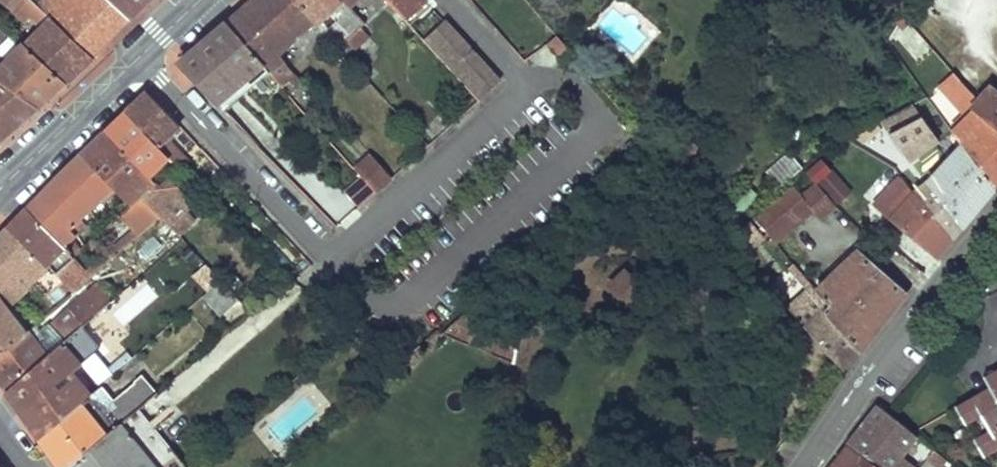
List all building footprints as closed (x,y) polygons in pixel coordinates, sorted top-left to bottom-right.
[(25,45),(67,82),(92,57),(44,13),(37,6),(30,0),(2,0),(25,20),(29,16),(42,27),(25,45)] [(37,6),(44,13),(57,0),(44,0),(37,6)] [(44,13),(92,56),(130,19),(110,0),(57,0),(44,13)] [(130,19),(149,0),(110,0),(130,19)] [(227,23),(178,64),(217,104),(264,65),(270,73),(277,82),(283,76),(287,81),(291,80),(295,85),(302,80),(279,55),(312,24),(315,27),(331,13),(351,35),(346,40),(354,48),(368,34),(360,26),(363,23),(347,6),(354,0),(252,0),(227,23)] [(425,0),(387,0),(401,15),(407,21),(428,3),(425,0)] [(425,41),(478,100),(499,81),(445,22),(425,41)] [(562,60),(571,53),(554,33),(545,41),(562,60)] [(38,109),(67,82),(25,45),(23,43),(5,62),(0,58),(0,82),(38,109)] [(264,65),(217,104),(224,111),(270,73),(264,65)] [(972,95),(981,86),(967,73),(959,80),(972,95)] [(38,109),(0,82),(0,143),(38,109)] [(937,257),(996,187),(996,92),(991,87),(987,91),(981,86),(972,95),(979,103),(952,130),(963,145),(915,193),(901,176),(874,206),(937,257)] [(148,93),(106,132),(152,180),(173,161),(180,169),(188,161),(167,138),(179,126),(148,93)] [(329,125),(335,117),(325,106),(320,111),(324,114),(322,117),(329,125)] [(895,130),(860,148),(890,166),(894,169),(896,170),(939,141),(919,111),(893,124),(895,130)] [(342,125),(335,117),(329,125),(336,131),(342,125)] [(28,208),(62,245),(70,238),(84,224),(79,218),(112,187),(123,198),(117,203),(125,212),(142,197),(156,184),(152,180),(106,132),(59,177),(28,208)] [(779,187),(802,168),(789,152),(766,171),(779,187)] [(374,193),(391,179),(372,159),(357,173),(374,193)] [(156,184),(142,197),(165,223),(158,229),(165,237),(172,230),(179,238),(196,222),(189,213),(196,206),(170,179),(167,182),(166,180),(158,187),(156,184)] [(777,244),(813,209),(820,217),(836,204),(817,182),(803,195),(793,184),(754,217),(777,244)] [(62,245),(28,208),(10,229),(45,268),(48,266),(56,274),(74,257),(62,245)] [(0,240),(0,304),(5,310),(29,288),(25,285),(45,268),(10,229),(0,240)] [(70,238),(62,245),(74,257),(82,251),(70,238)] [(859,251),(818,292),(829,305),(823,311),(861,352),(906,295),(859,251)] [(845,372),(861,352),(823,311),(829,305),(818,292),(792,262),(780,271),(801,296),(806,302),(794,313),(845,372)] [(627,270),(609,286),(626,304),(643,288),(627,270)] [(238,300),(221,281),(204,295),(221,314),(238,300)] [(137,409),(156,393),(141,375),(121,395),(114,401),(100,385),(90,394),(73,373),(100,348),(82,326),(110,302),(95,285),(47,326),(56,338),(40,351),(34,343),(43,336),(34,326),(25,334),(0,355),(0,380),(40,437),(61,466),(186,466),(137,409)] [(794,313),(806,302),(801,296),(788,307),(794,313)] [(25,334),(5,310),(0,304),(0,355),(25,334)] [(467,311),(441,333),(515,363),(522,333),(467,311)] [(395,374),(407,365),(397,357),(389,366),(395,374)] [(996,401),(996,370),(984,377),(990,389),(996,401)] [(108,379),(100,385),(114,401),(121,395),(108,379)] [(996,449),(996,401),(990,389),(956,407),(965,424),(982,414),(990,430),(974,439),(983,457),(996,449)] [(879,406),(849,445),(879,466),(917,466),(901,455),(917,436),(879,406)] [(849,445),(835,464),(839,466),(879,466),(849,445)] [(937,452),(932,459),(942,466),(949,466),(952,463),(937,452)]
